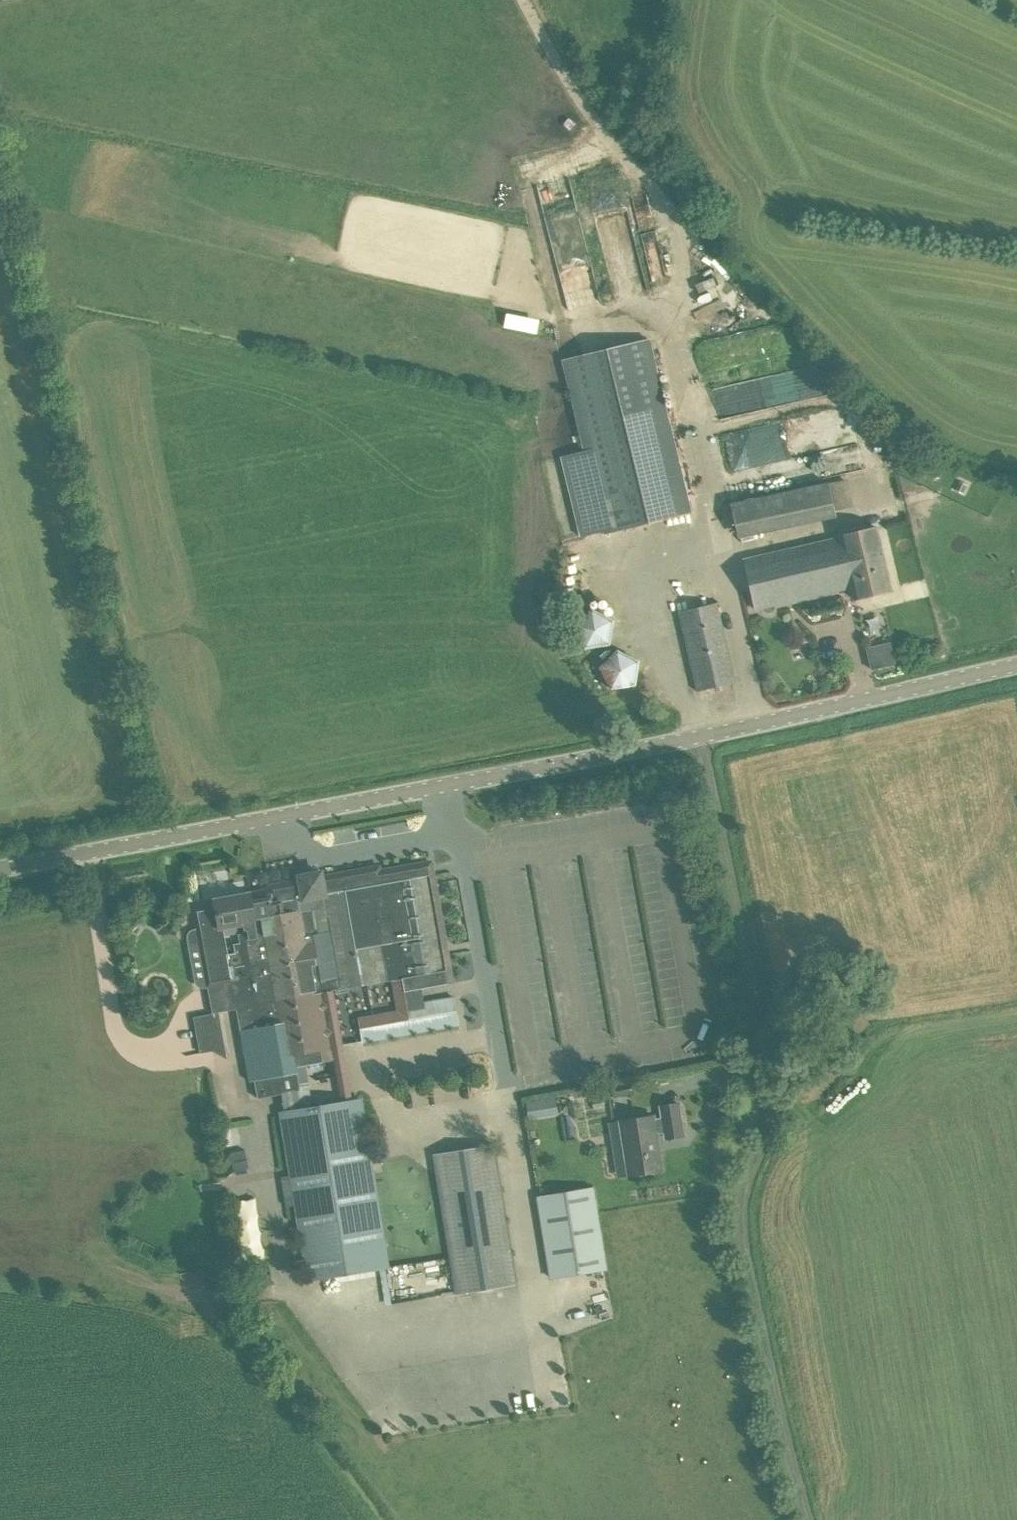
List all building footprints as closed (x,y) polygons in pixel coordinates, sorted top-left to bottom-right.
[(604,533),(691,511),(648,337),(562,359),(584,449),(560,455),(580,535),(603,529),(604,533)] [(877,422),(869,424),(872,447),(880,445),(877,422)] [(739,532),(834,511),(828,483),(732,504),(739,532)] [(891,590),(877,527),(839,536),(840,538),(745,559),(756,609),(763,608),(765,611),(768,612),(772,611),(775,608),(775,605),(851,587),(854,599),(891,590)] [(699,691),(735,682),(716,603),(680,611),(699,691)] [(585,648),(609,644),(612,620),(592,609),(575,626),(585,648)] [(611,689),(635,685),(638,661),(617,651),(600,667),(611,689)] [(402,979),(403,990),(451,982),(432,876),(369,888),(367,876),(321,884),(323,896),(276,904),(273,892),(257,895),(259,902),(252,904),(251,896),(217,902),(218,909),(199,913),(202,930),(195,931),(191,933),(189,936),(188,939),(189,941),(192,944),(196,944),(203,943),(216,1012),(236,1009),(249,1080),(255,1079),(259,1098),(301,1091),(296,1068),(335,1061),(322,993),(386,981),(380,946),(382,945),(388,982),(402,979)] [(128,913),(120,924),(130,931),(137,921),(128,913)] [(366,1042),(459,1026),(452,999),(362,1015),(366,1042)] [(614,1096),(632,1093),(630,1086),(613,1089),(614,1096)] [(307,1280),(385,1268),(358,1102),(280,1115),(307,1280)] [(538,1102),(527,1104),(529,1115),(540,1113),(538,1102)] [(685,1137),(680,1106),(662,1109),(664,1120),(656,1121),(655,1118),(621,1124),(630,1177),(638,1176),(639,1179),(656,1176),(655,1173),(664,1172),(658,1136),(666,1135),(667,1140),(685,1137)] [(457,1297),(516,1287),(493,1148),(434,1158),(457,1297)] [(539,1200),(552,1281),(608,1272),(594,1191),(539,1200)]
